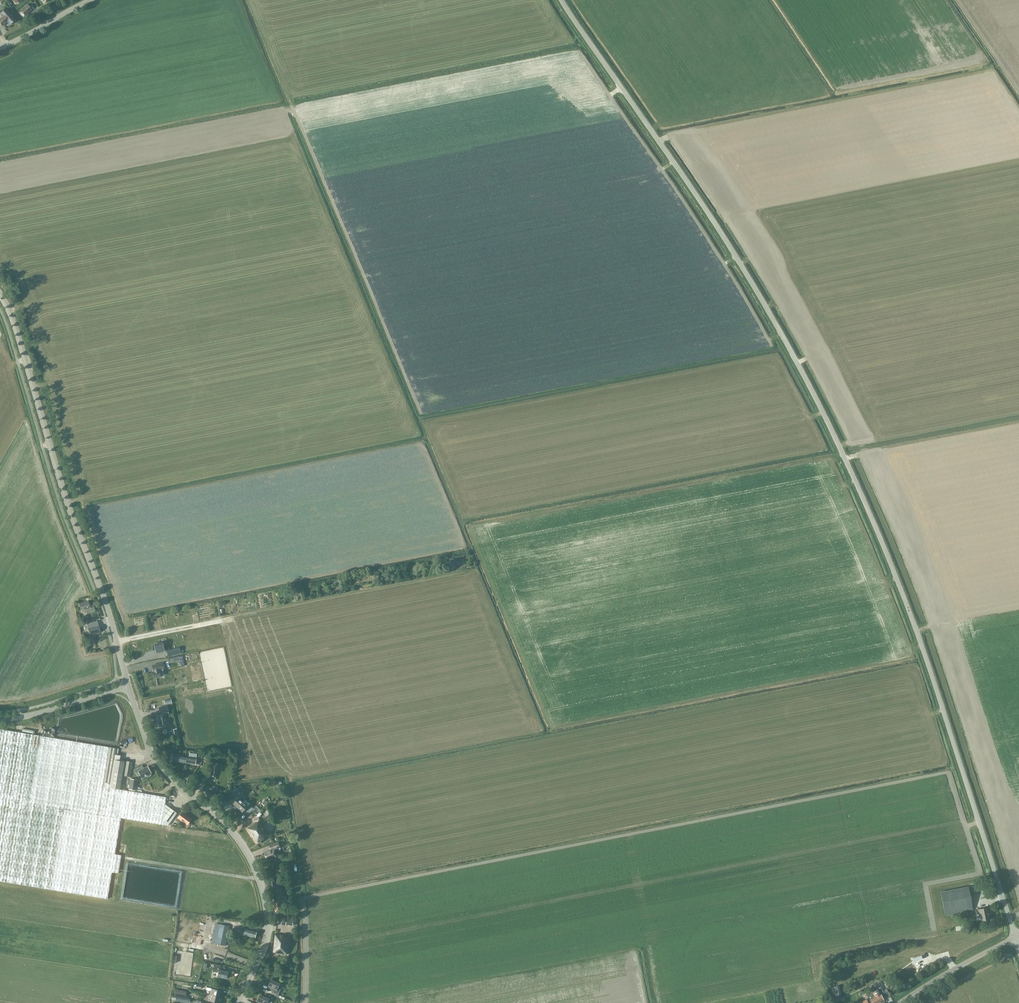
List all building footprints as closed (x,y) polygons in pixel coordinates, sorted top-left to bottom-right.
[(21,11),(22,10),(26,15),(24,16),(25,16),(32,10),(27,5),(20,11),(21,11)] [(6,9),(0,14),(3,17),(0,19),(0,23),(2,26),(7,22),(10,25),(15,20),(6,9)] [(95,610),(93,604),(89,605),(88,602),(79,604),(81,610),(84,609),(85,613),(95,610)] [(100,633),(97,621),(87,624),(89,635),(100,633)] [(163,637),(154,640),(156,649),(165,647),(163,637)] [(179,647),(166,651),(167,657),(181,653),(179,647)] [(178,657),(168,659),(169,662),(179,660),(180,667),(184,666),(182,656),(178,657)] [(150,666),(152,679),(159,677),(159,676),(163,675),(162,669),(163,669),(162,663),(150,666)] [(168,712),(167,706),(158,707),(160,715),(156,715),(159,727),(167,725),(167,724),(167,723),(167,721),(166,720),(165,717),(169,716),(168,712)] [(114,759),(116,748),(0,729),(0,881),(107,899),(112,872),(118,873),(121,855),(115,854),(121,818),(161,824),(162,818),(169,823),(176,812),(170,807),(169,808),(165,804),(166,797),(120,789),(124,761),(114,759)] [(195,765),(196,755),(190,754),(190,757),(172,754),(171,761),(195,765)] [(130,777),(132,762),(125,761),(123,775),(130,777)] [(210,763),(207,775),(216,777),(219,765),(210,763)] [(143,768),(142,765),(134,770),(137,776),(139,775),(141,779),(146,776),(146,777),(147,777),(148,777),(150,776),(151,775),(151,774),(150,774),(151,773),(147,766),(143,768)] [(137,780),(130,779),(128,789),(136,790),(137,780)] [(217,792),(205,786),(201,792),(213,799),(217,792)] [(229,794),(229,795),(232,797),(238,790),(235,787),(229,794)] [(238,795),(233,801),(235,803),(234,804),(238,808),(243,802),(245,800),(246,799),(242,795),(240,797),(238,795)] [(243,802),(238,808),(243,813),(244,811),(247,813),(252,807),(249,805),(250,804),(249,803),(246,800),(245,800),(243,802)] [(255,808),(252,811),(257,815),(259,817),(262,813),(259,811),(261,810),(256,806),(255,808)] [(177,817),(175,819),(176,820),(181,824),(184,826),(186,824),(190,818),(181,811),(177,817)] [(257,843),(268,836),(259,822),(256,824),(255,823),(247,828),(257,843)] [(280,848),(278,843),(269,847),(271,851),(264,853),(267,861),(277,857),(274,850),(280,848)] [(279,889),(279,884),(278,880),(270,882),(271,891),(277,890),(278,897),(287,895),(287,892),(284,892),(284,888),(279,889)] [(945,916),(973,910),(968,887),(940,892),(945,916)] [(282,903),(284,903),(283,898),(274,899),(276,912),(282,911),(282,906),(282,903)] [(987,912),(988,912),(987,908),(978,909),(979,914),(980,914),(981,921),(989,920),(987,912)] [(225,946),(230,926),(216,923),(211,942),(225,946)] [(256,936),(257,935),(256,934),(257,930),(250,928),(251,927),(249,927),(249,928),(240,926),(238,933),(255,938),(255,936),(256,936)] [(288,955),(289,937),(286,937),(286,936),(275,935),(274,953),(288,955)] [(930,960),(928,953),(910,958),(912,965),(930,960)] [(217,969),(217,968),(217,967),(220,968),(221,964),(215,963),(213,971),(219,972),(218,976),(227,978),(229,971),(217,969)] [(916,975),(912,970),(910,972),(909,972),(901,978),(906,984),(914,978),(913,977),(916,975)] [(271,980),(268,987),(273,989),(272,992),(278,994),(280,989),(278,987),(280,984),(271,980)] [(873,992),(878,1002),(879,1002),(880,1002),(882,1002),(884,1002),(884,1001),(884,1000),(883,998),(886,997),(881,988),(880,987),(880,986),(879,986),(878,986),(876,986),(871,989),(872,992),(873,993),(873,992)] [(211,991),(210,995),(219,997),(221,990),(207,987),(206,989),(211,991)] [(856,991),(846,995),(850,1002),(856,1002),(861,1001),(856,991)] [(873,992),(873,993),(872,992),(867,995),(872,1002),(878,1002),(873,992)] [(219,997),(210,995),(209,994),(208,996),(212,997),(211,1001),(220,1002),(222,1002),(223,997),(219,997)]
